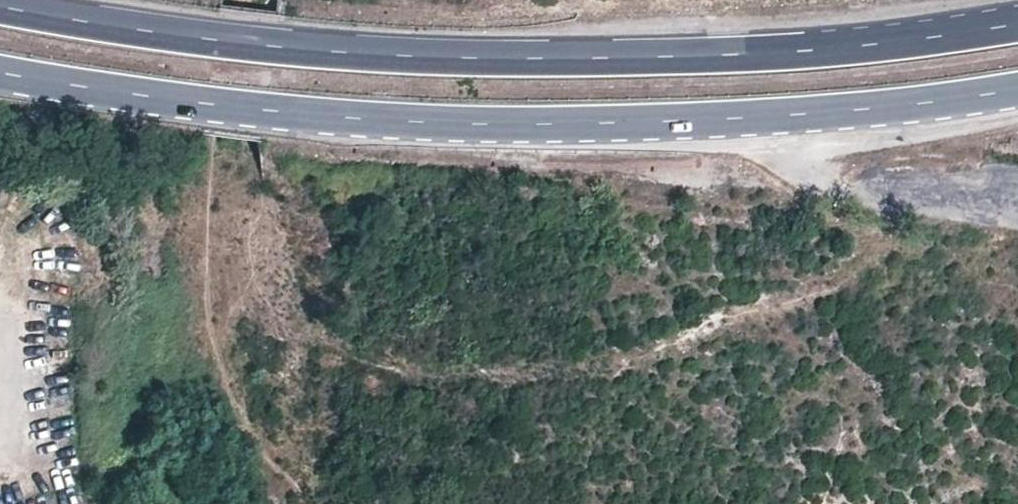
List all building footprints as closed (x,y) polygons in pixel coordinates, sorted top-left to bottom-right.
[(10,193),(0,188),(0,215),(10,193)]
